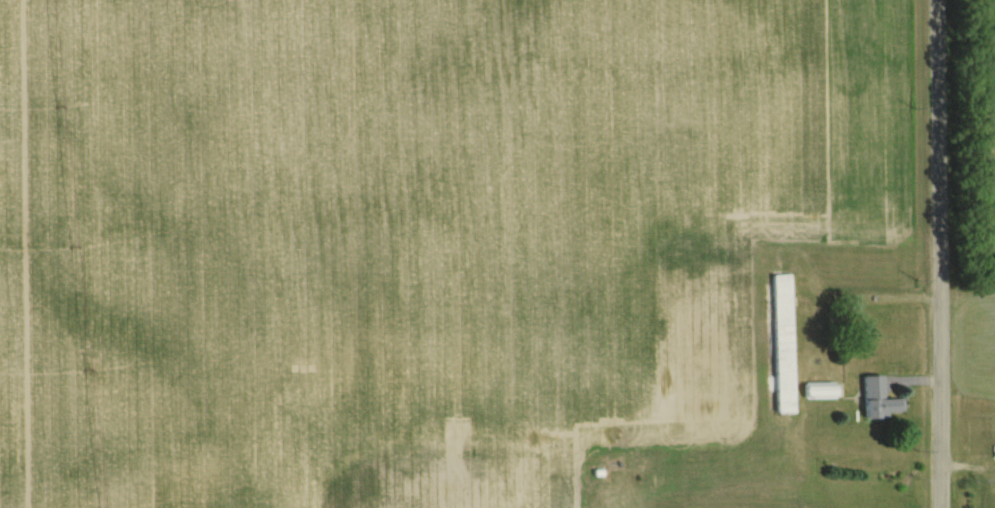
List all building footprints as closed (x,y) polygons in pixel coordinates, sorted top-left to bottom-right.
[(790,275),(703,277),(704,345),(723,345),(722,321),(774,319),(776,414),(794,414),(790,275)] [(863,419),(881,419),(881,413),(903,413),(902,399),(882,399),(882,376),(862,376),(863,419)] [(803,383),(803,399),(835,399),(835,383),(803,383)]
